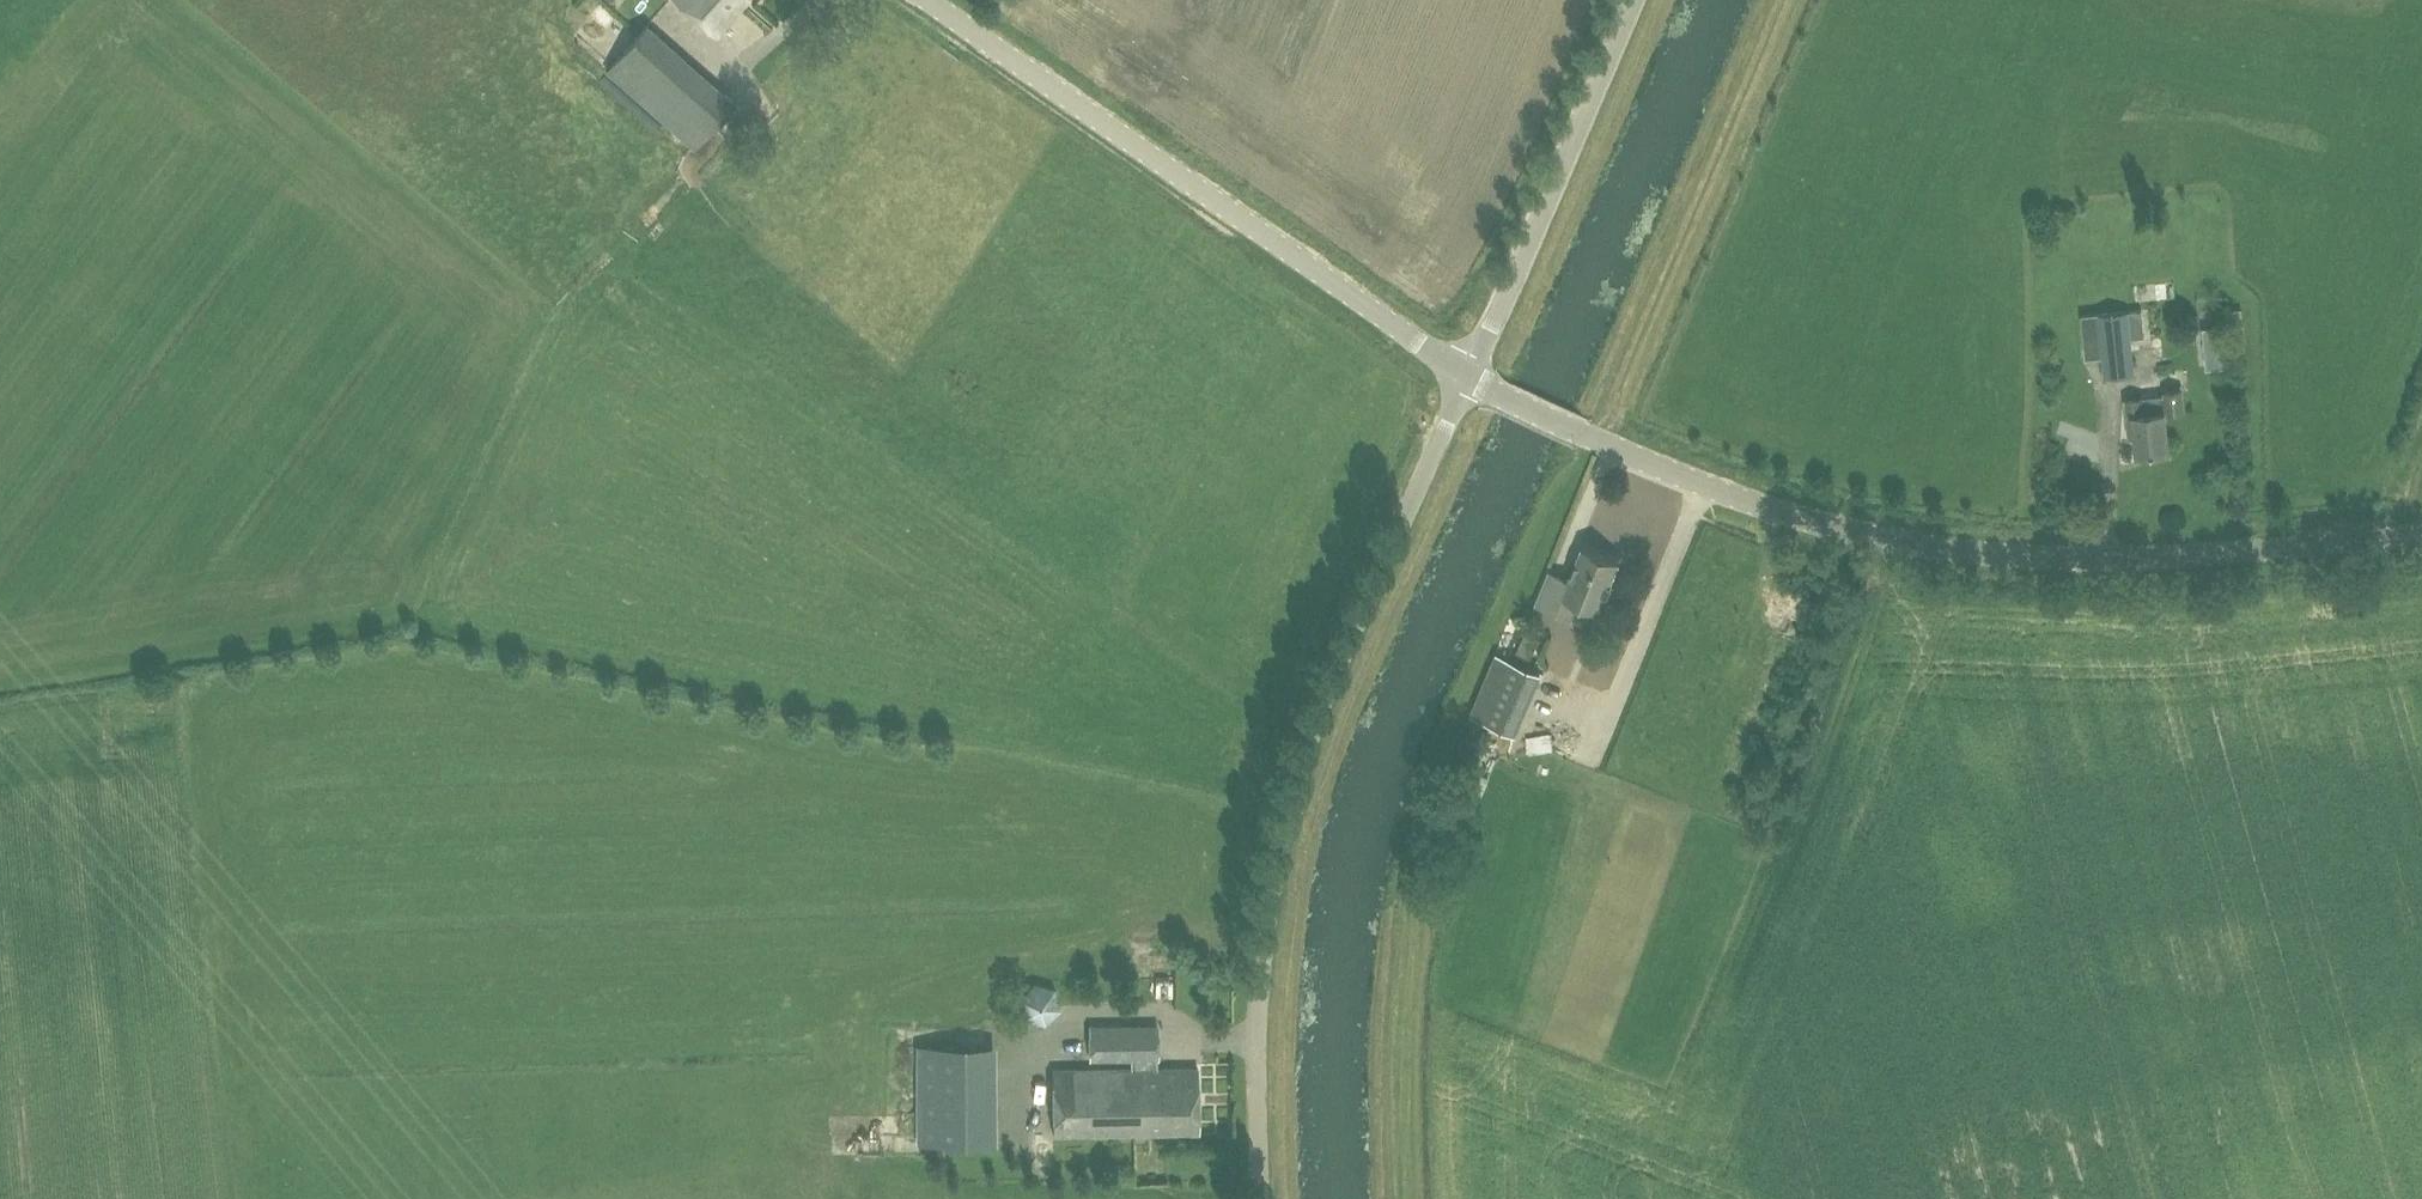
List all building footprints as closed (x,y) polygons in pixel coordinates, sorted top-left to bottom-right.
[(719,33),(746,0),(678,0),(719,33)] [(2134,373),(2130,323),(2130,311),(2101,314),(2083,315),(2085,336),(2103,335),(2104,358),(2106,376),(2134,373)] [(2205,330),(2209,372),(2228,370),(2224,328),(2205,330)] [(2183,412),(2181,391),(2165,393),(2165,396),(2127,400),(2132,437),(2137,436),(2139,453),(2170,449),(2166,414),(2183,412)] [(1618,561),(1583,547),(1570,581),(1550,573),(1538,603),(1572,617),(1579,599),(1604,609),(1615,582),(1610,580),(1618,561)] [(1540,641),(1527,635),(1518,654),(1531,660),(1540,641)] [(1498,657),(1473,719),(1517,737),(1542,674),(1498,657)] [(1147,1025),(1090,1025),(1090,1060),(1147,1059),(1147,1025)] [(918,1142),(985,1142),(986,1104),(985,1065),(985,1046),(918,1046),(918,1142)] [(1199,1134),(1198,1069),(1053,1069),(1053,1135),(1199,1134)]
